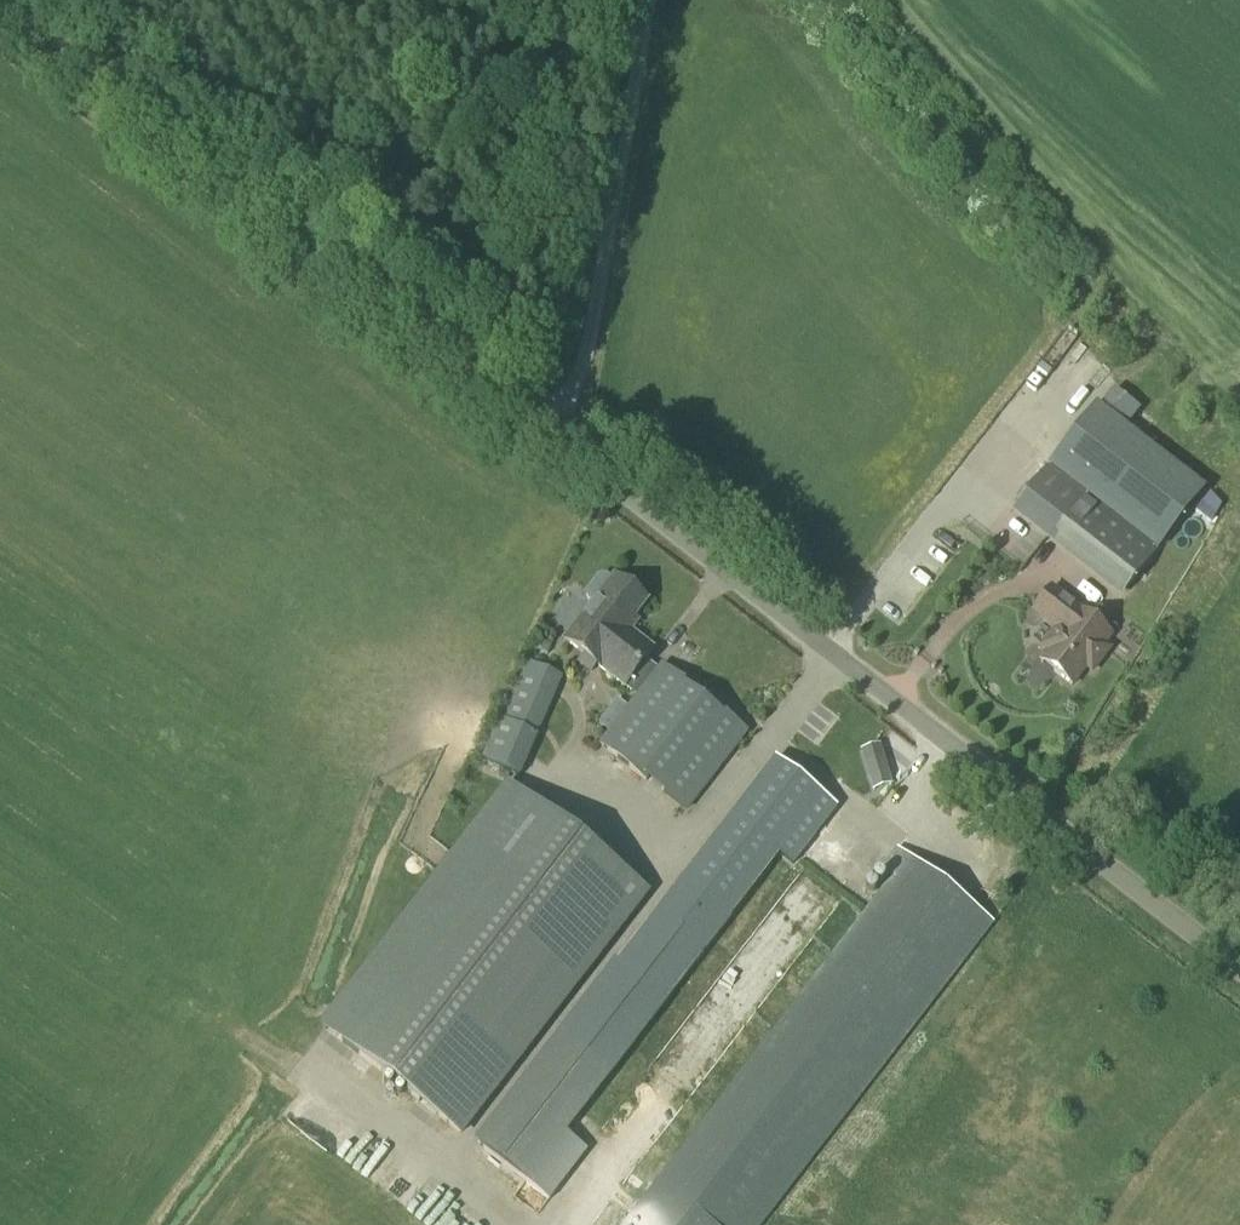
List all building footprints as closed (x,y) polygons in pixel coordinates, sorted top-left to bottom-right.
[(1093,353),(1067,335),(1047,363),(1072,381),(1093,353)] [(1192,505),(1085,422),(1049,469),(1155,552),(1192,505)] [(1124,592),(1155,552),(1049,469),(1017,509),(1124,592)] [(613,577),(611,580),(606,576),(599,575),(584,596),(586,601),(591,606),(564,640),(637,697),(627,709),(617,701),(598,725),(608,733),(598,746),(685,814),(747,734),(661,666),(656,672),(643,663),(653,650),(629,632),(637,623),(632,620),(646,603),(613,577)] [(1103,646),(1110,636),(1060,597),(1043,619),(1056,629),(1042,648),(1048,652),(1041,662),(1072,686),(1086,668),(1092,672),(1109,650),(1103,646)] [(547,655),(551,646),(544,643),(540,652),(547,655)] [(519,778),(561,679),(525,663),(501,720),(498,719),(480,761),(519,778)] [(888,774),(879,746),(859,752),(868,780),(888,774)] [(837,810),(774,761),(628,949),(625,947),(473,1145),(527,1186),(778,862),(790,871),(837,810)] [(461,1136),(647,895),(622,877),(506,786),(318,1026),(393,1085),(461,1136)] [(993,924),(909,859),(627,1224),(762,1224),(993,924)]
